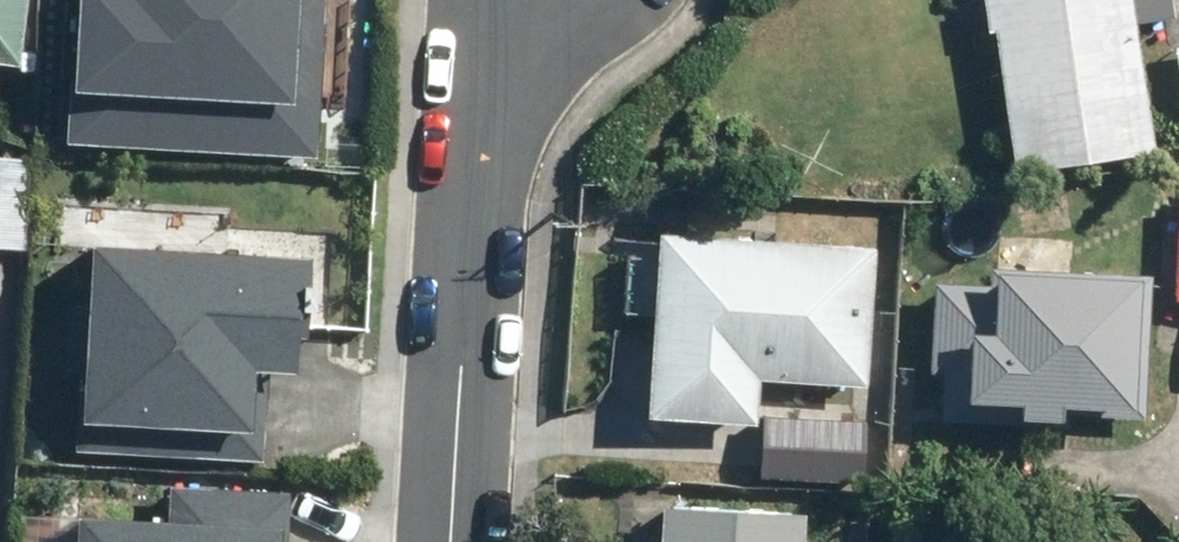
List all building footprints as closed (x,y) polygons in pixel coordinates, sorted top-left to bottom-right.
[(17,62),(25,0),(0,0),(0,59),(17,62)] [(77,142),(313,155),(322,0),(85,0),(77,142)] [(1011,168),(1155,148),(1136,20),(1172,15),(1169,0),(987,0),(1011,168)] [(26,246),(31,156),(0,155),(0,244),(26,246)] [(655,231),(645,415),(754,421),(757,378),(866,384),(874,243),(655,231)] [(305,261),(95,250),(84,448),(260,457),(265,370),(299,372),(305,261)] [(1001,287),(937,285),(934,372),(974,374),(973,403),(1023,405),(1022,420),(1065,421),(1065,408),(1146,410),(1150,278),(1001,273),(1001,287)] [(760,413),(757,474),(859,480),(863,419),(760,413)] [(83,541),(285,541),(287,499),(172,493),(170,528),(84,523),(83,541)] [(657,541),(800,541),(802,508),(659,501),(657,541)]
